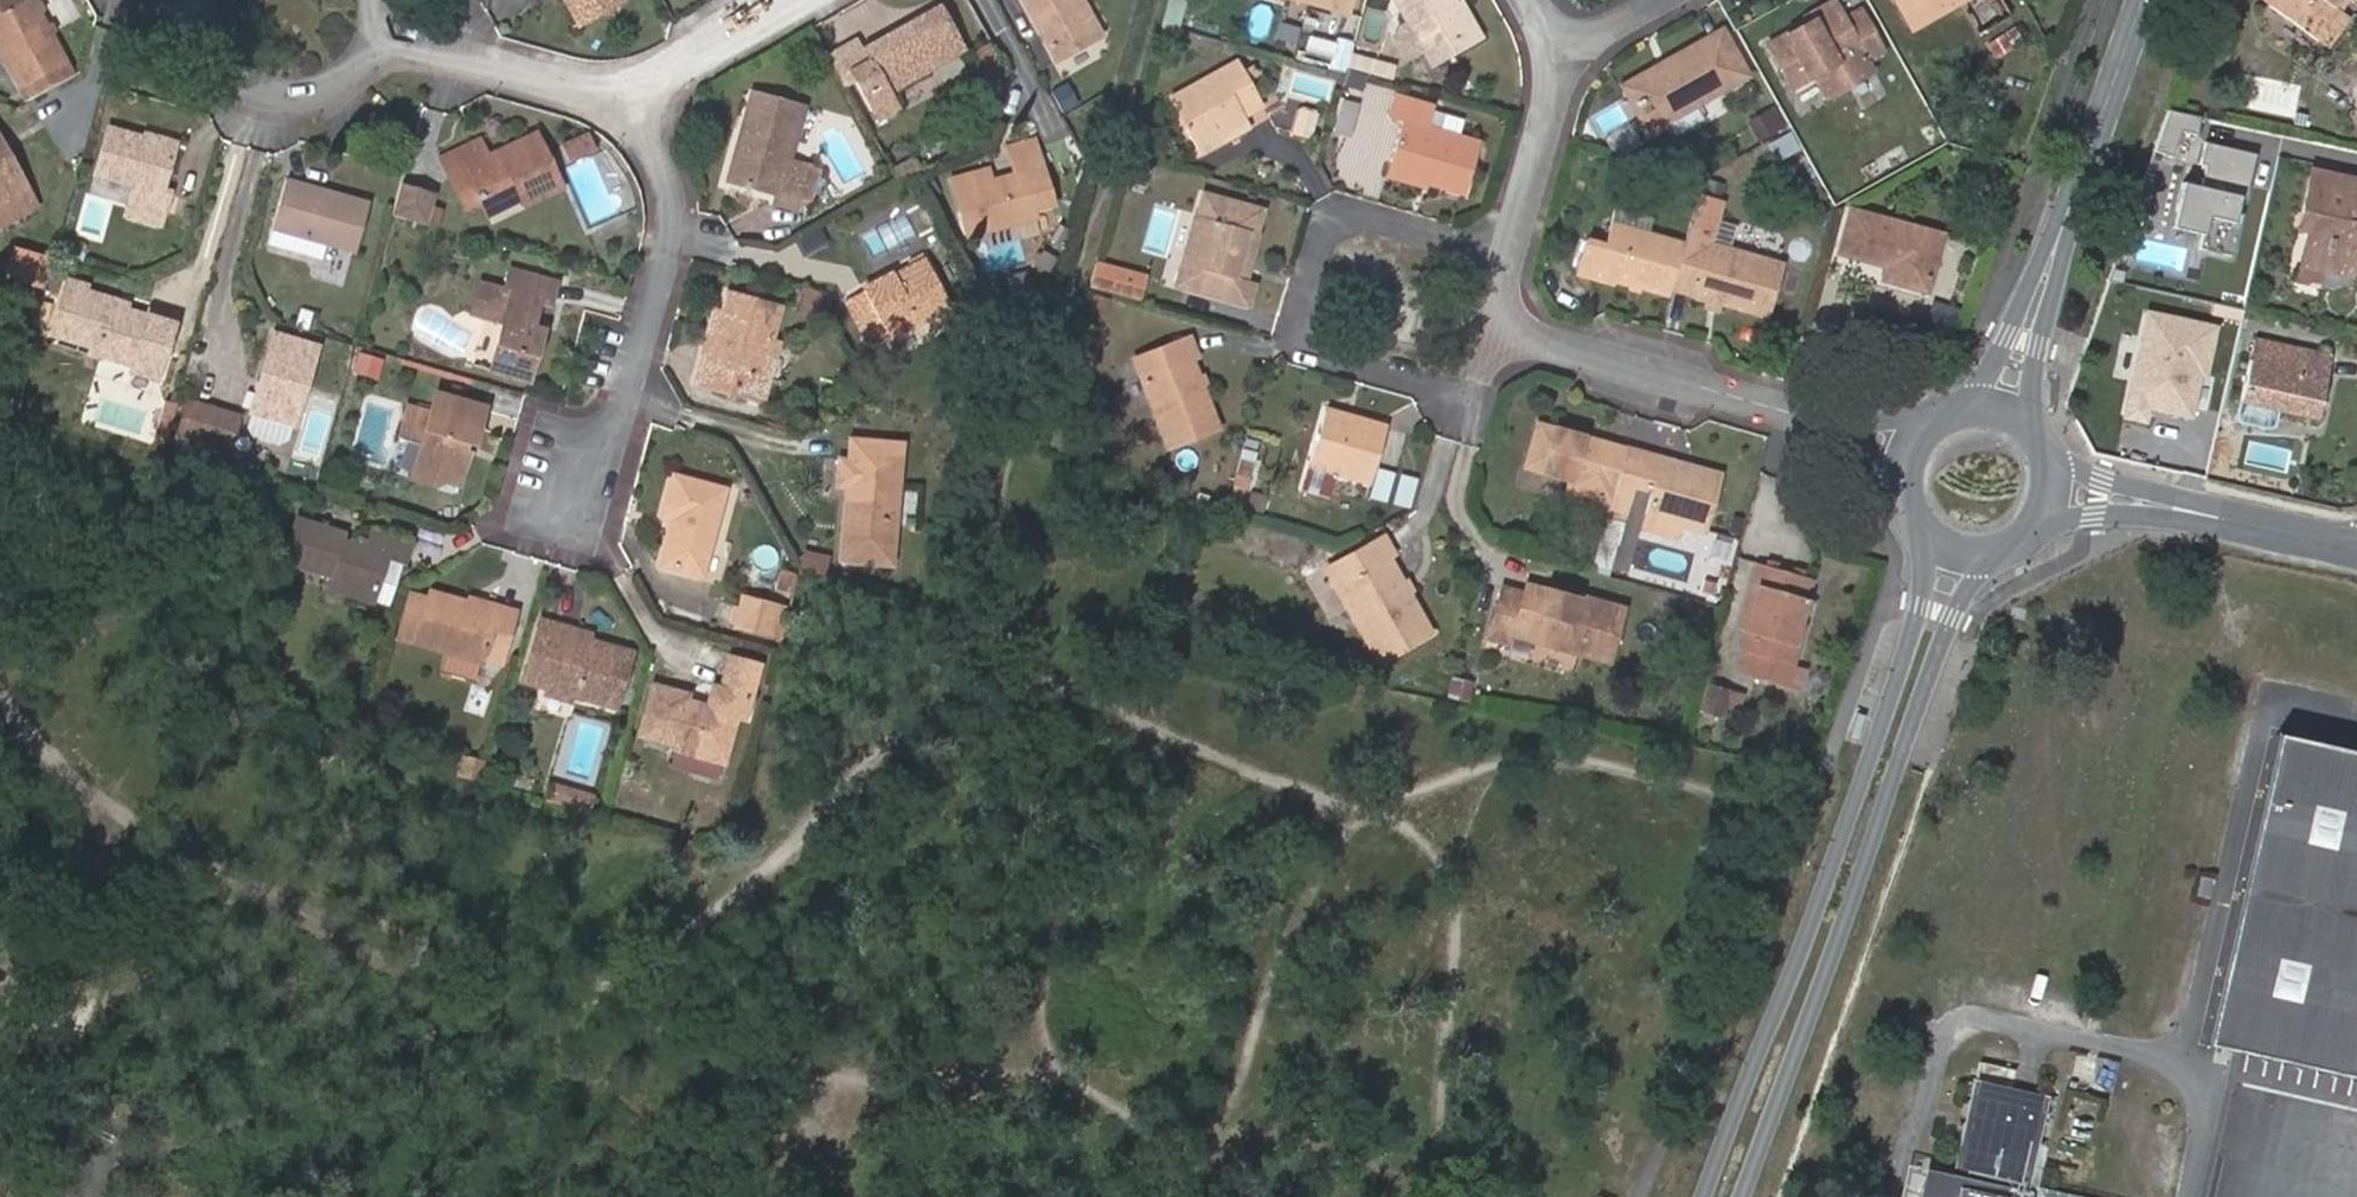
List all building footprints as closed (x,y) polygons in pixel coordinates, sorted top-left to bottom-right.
[(16,8),(11,0),(0,0),(0,17),(16,8)] [(558,0),(570,21),(584,14),(576,0),(558,0)] [(584,14),(609,0),(576,0),(584,14)] [(1090,36),(1071,0),(1024,0),(1055,56),(1090,36)] [(1090,36),(1101,30),(1084,0),(1071,0),(1090,36)] [(1161,26),(1177,30),(1185,0),(1169,0),(1161,26)] [(1335,12),(1338,0),(1295,0),(1335,12)] [(1453,1),(1452,0),(1393,0),(1404,18),(1392,24),(1389,31),(1405,59),(1422,49),(1428,60),(1472,34),(1453,1)] [(1453,1),(1472,34),(1428,60),(1431,66),(1484,35),(1465,0),(1455,0),(1453,1)] [(1915,31),(1970,2),(1986,33),(2018,17),(2009,0),(1899,0),(1915,31)] [(2335,8),(2327,2),(2328,0),(2275,0),(2271,5),(2319,40),(2339,10),(2335,8)] [(2335,8),(2340,0),(2328,0),(2327,2),(2335,8)] [(62,67),(25,3),(16,8),(0,17),(0,60),(18,91),(62,67)] [(1861,52),(1865,57),(1879,47),(1858,11),(1844,17),(1835,6),(1766,44),(1790,87),(1817,74),(1861,52)] [(2347,17),(2339,10),(2319,40),(2327,45),(2347,17)] [(863,61),(846,71),(873,123),(894,111),(888,98),(962,54),(937,11),(860,54),(863,61)] [(1642,88),(1662,123),(1748,78),(1724,35),(1675,62),(1678,68),(1642,88)] [(1348,72),(1351,41),(1335,39),(1332,70),(1348,72)] [(1003,72),(987,44),(976,50),(998,91),(1003,72)] [(1877,83),(1865,57),(1861,52),(1817,74),(1833,106),(1877,83)] [(842,64),(846,71),(863,61),(860,54),(842,64)] [(1369,62),(1366,75),(1388,81),(1392,67),(1369,62)] [(1654,127),(1662,123),(1642,88),(1678,68),(1675,62),(1632,85),(1654,127)] [(1209,138),(1239,120),(1259,108),(1233,67),(1165,104),(1199,160),(1217,149),(1209,138)] [(1289,94),(1327,103),(1333,80),(1294,71),(1289,94)] [(1817,84),(1795,90),(1801,111),(1823,104),(1817,84)] [(798,105),(744,94),(724,182),(777,195),(774,206),(795,211),(805,165),(785,161),(798,105)] [(1355,102),(1338,98),(1330,127),(1348,132),(1355,102)] [(1398,122),(1385,164),(1427,178),(1425,185),(1460,196),(1476,143),(1458,138),(1462,124),(1423,113),(1425,109),(1387,99),(1382,118),(1398,122)] [(1310,139),(1319,112),(1298,105),(1290,132),(1310,139)] [(1773,107),(1747,122),(1760,143),(1785,128),(1773,107)] [(2202,117),(2171,112),(2157,154),(2171,159),(2182,133),(2199,136),(2202,117)] [(1245,132),(1239,120),(1209,138),(1217,149),(1245,132)] [(1775,163),(1802,151),(1792,131),(1766,144),(1775,163)] [(557,146),(564,162),(590,150),(583,135),(557,146)] [(170,154),(142,147),(102,137),(90,182),(129,191),(124,211),(163,221),(168,200),(158,198),(170,154)] [(473,146),(440,163),(447,178),(460,171),(476,203),(481,214),(516,197),(521,207),(555,190),(528,137),(481,161),(473,146)] [(144,138),(142,147),(170,154),(173,147),(144,138)] [(17,185),(24,182),(0,140),(0,155),(17,185)] [(2257,154),(2206,143),(2197,185),(2182,181),(2172,227),(2203,234),(2200,251),(2234,258),(2257,154)] [(1004,154),(1010,176),(1045,166),(1040,145),(1004,154)] [(0,155),(0,226),(38,207),(24,182),(17,185),(0,155)] [(1427,178),(1385,164),(1380,182),(1422,195),(1425,185),(1427,178)] [(951,179),(965,232),(1035,213),(1034,208),(1048,204),(1046,200),(1054,198),(1045,166),(1010,176),(994,179),(992,168),(951,179)] [(460,171),(447,178),(463,210),(476,203),(460,171)] [(2302,212),(2312,215),(2308,234),(2302,266),(2351,276),(2356,246),(2356,181),(2312,171),(2302,212)] [(363,209),(286,187),(273,231),(278,232),(274,248),(319,261),(323,246),(351,254),(363,209)] [(434,197),(399,187),(390,220),(424,229),(434,197)] [(1723,207),(1693,198),(1680,245),(1679,249),(1667,293),(1761,320),(1776,270),(1709,252),(1723,207)] [(1252,289),(1243,286),(1233,283),(1242,258),(1250,259),(1262,216),(1198,199),(1178,268),(1189,272),(1184,292),(1247,309),(1252,289)] [(2312,215),(2302,212),(2298,232),(2308,234),(2312,215)] [(1853,216),(1840,258),(1886,272),(1880,291),(1921,304),(1940,241),(1853,216)] [(1615,282),(1665,298),(1667,293),(1679,249),(1611,229),(1605,249),(1586,244),(1576,281),(1612,291),(1615,282)] [(1233,283),(1243,286),(1250,259),(1242,258),(1233,283)] [(897,275),(847,301),(870,346),(888,339),(891,343),(947,315),(916,260),(898,269),(897,275)] [(2322,271),(2302,266),(2299,281),(2319,286),(2322,271)] [(1172,288),(1184,292),(1189,272),(1178,268),(1172,288)] [(553,284),(506,270),(499,293),(474,286),(466,315),(498,324),(485,370),(525,381),(538,336),(526,332),(534,304),(546,308),(553,284)] [(1093,276),(1090,287),(1141,301),(1147,281),(1122,274),(1119,283),(1093,276)] [(104,299),(61,287),(47,337),(91,350),(89,356),(127,367),(131,356),(162,365),(172,326),(102,306),(104,299)] [(821,300),(802,296),(798,312),(817,316),(821,300)] [(752,383),(762,351),(774,312),(725,297),(718,320),(713,336),(704,334),(688,389),(754,408),(761,385),(752,383)] [(2219,326),(2147,311),(2125,420),(2148,425),(2151,411),(2199,421),(2219,326)] [(713,336),(718,320),(709,316),(704,334),(713,336)] [(310,344),(268,332),(255,378),(265,381),(256,412),(288,421),(310,344)] [(1170,450),(1218,431),(1191,361),(1197,358),(1190,341),(1135,364),(1170,450)] [(2292,370),(2297,350),(2256,342),(2252,361),(2292,370)] [(2330,357),(2297,350),(2292,370),(2252,361),(2241,401),(2316,419),(2330,357)] [(772,353),(762,351),(752,383),(761,385),(772,353)] [(162,365),(131,356),(127,367),(158,376),(162,365)] [(381,363),(362,358),(358,373),(377,378),(381,363)] [(265,381),(255,378),(246,409),(256,412),(265,381)] [(411,410),(401,444),(420,450),(412,477),(439,485),(440,481),(457,486),(467,450),(462,449),(466,434),(473,436),(481,409),(436,396),(431,415),(411,410)] [(231,416),(185,403),(172,449),(217,461),(231,416)] [(285,430),(288,421),(256,412),(246,409),(243,419),(247,428),(275,436),(285,430)] [(1325,415),(1309,465),(1372,485),(1388,433),(1325,415)] [(1606,503),(1620,455),(1537,429),(1523,471),(1541,476),(1566,484),(1565,490),(1606,503)] [(121,457),(154,455),(153,440),(121,442),(121,457)] [(843,457),(834,455),(830,497),(839,499),(833,560),(885,565),(897,447),(845,442),(843,457)] [(1258,454),(1242,450),(1237,467),(1254,471),(1258,454)] [(1644,462),(1620,455),(1606,503),(1604,510),(1628,517),(1636,490),(1644,462)] [(1649,494),(1642,517),(1705,535),(1721,479),(1659,461),(1657,465),(1649,494)] [(1657,465),(1644,462),(1636,490),(1649,494),(1657,465)] [(674,515),(661,563),(702,575),(725,491),(677,477),(667,513),(674,515)] [(343,531),(296,518),(283,562),(330,576),(331,574),(346,579),(343,592),(371,601),(385,555),(396,559),(401,543),(363,531),(359,547),(340,542),(343,531)] [(1359,579),(1344,589),(1377,663),(1426,639),(1392,562),(1398,558),(1390,542),(1351,563),(1359,579)] [(805,552),(800,577),(824,582),(829,557),(805,552)] [(330,576),(283,562),(279,574),(326,588),(330,576)] [(1335,571),(1344,589),(1359,579),(1351,563),(1335,571)] [(1793,650),(1799,629),(1812,583),(1758,568),(1743,614),(1752,617),(1741,652),(1745,658),(1738,683),(1787,695),(1793,675),(1800,653),(1793,650)] [(791,597),(796,577),(779,573),(774,592),(791,597)] [(1537,635),(1533,644),(1625,672),(1642,617),(1592,602),(1591,609),(1577,605),(1578,598),(1530,584),(1527,593),(1503,588),(1489,641),(1513,648),(1516,639),(1519,630),(1537,635)] [(413,596),(402,635),(448,648),(445,654),(477,664),(483,642),(500,647),(510,615),(432,592),(430,601),(413,596)] [(1591,609),(1592,602),(1578,598),(1577,605),(1591,609)] [(738,631),(771,639),(779,608),(747,599),(738,631)] [(771,639),(780,641),(788,610),(779,608),(771,639)] [(539,622),(523,680),(612,707),(628,657),(557,636),(558,627),(539,622)] [(1808,630),(1799,629),(1793,650),(1800,653),(1808,630)] [(1516,639),(1533,644),(1537,635),(1519,630),(1516,639)] [(477,664),(445,654),(441,669),(473,679),(477,664)] [(721,692),(708,688),(702,710),(681,705),(683,698),(650,689),(636,742),(724,765),(735,722),(742,724),(756,671),(728,664),(721,692)] [(1793,675),(1787,695),(1805,700),(1810,680),(1793,675)] [(1717,696),(1695,690),(1687,718),(1710,725),(1717,696)] [(2282,735),(2212,1043),(2356,1076),(2356,752),(2282,735)] [(553,778),(547,799),(590,812),(596,791),(553,778)] [(2029,1189),(2021,1188),(2043,1093),(1975,1079),(1953,1173),(1931,1168),(1930,1169),(1928,1171),(1927,1172),(1925,1174),(1924,1176),(1923,1177),(1922,1179),(1921,1181),(1920,1183),(1919,1185),(1918,1187),(1917,1189),(1917,1191),(1917,1193),(1916,1195),(1915,1195),(1915,1196),(2027,1196),(2029,1189)] [(1931,1168),(1895,1160),(1887,1196),(1915,1196),(1915,1195),(1916,1195),(1917,1193),(1917,1191),(1917,1189),(1918,1187),(1919,1185),(1920,1183),(1921,1181),(1922,1179),(1923,1177),(1924,1176),(1925,1174),(1927,1172),(1928,1171),(1930,1169),(1931,1168)]
